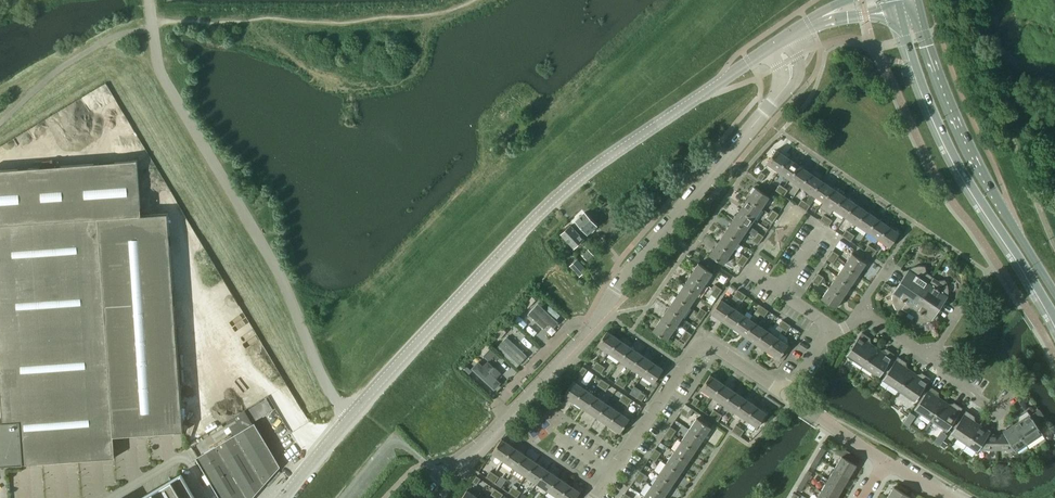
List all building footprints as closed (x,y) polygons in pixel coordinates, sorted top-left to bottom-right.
[(767,163),(778,171),(788,157),(776,149),(767,163)] [(778,171),(789,179),(799,165),(788,157),(778,171)] [(6,465),(114,457),(113,436),(183,431),(168,213),(141,216),(137,161),(0,170),(0,387),(6,465)] [(789,179),(801,186),(810,172),(799,165),(789,179)] [(757,178),(761,181),(766,175),(761,172),(757,178)] [(801,186),(812,194),(821,180),(810,172),(801,186)] [(812,194),(823,201),(832,187),(821,180),(812,194)] [(775,190),(780,193),(784,187),(780,184),(775,190)] [(748,199),(762,208),(769,197),(755,187),(748,199)] [(780,193),(784,196),(788,190),(784,187),(780,193)] [(823,201),(834,209),(843,195),(832,187),(823,201)] [(834,209),(845,216),(854,202),(843,195),(834,209)] [(740,210),(754,219),(762,208),(748,199),(740,210)] [(798,205),(802,208),(806,202),(802,199),(798,205)] [(802,208),(806,211),(810,205),(806,202),(802,208)] [(845,216),(856,224),(866,210),(854,202),(845,216)] [(770,214),(776,218),(779,214),(773,209),(770,214)] [(733,221),(747,230),(754,219),(740,210),(733,221)] [(856,224),(867,231),(877,218),(866,210),(856,224)] [(575,220),(587,233),(596,225),(584,212),(575,220)] [(767,218),(773,222),(776,218),(770,214),(767,218)] [(820,220),(824,223),(828,217),(824,214),(820,220)] [(827,225),(828,226),(832,220),(828,217),(824,223),(827,225)] [(867,231),(878,239),(888,225),(877,218),(867,231)] [(725,232),(739,241),(747,230),(733,221),(725,232)] [(561,234),(574,247),(583,238),(570,225),(561,234)] [(878,239),(890,247),(899,233),(888,225),(878,239)] [(843,236),(846,238),(851,232),(846,229),(842,235),(843,236)] [(718,243),(731,253),(739,241),(725,232),(718,243)] [(755,236),(761,240),(764,236),(758,232),(755,236)] [(846,238),(851,241),(855,235),(851,232),(846,238)] [(752,240),(758,244),(761,240),(755,236),(752,240)] [(710,255),(724,264),(731,253),(718,243),(710,255)] [(864,251),(869,253),(873,247),(868,244),(864,251)] [(869,253),(873,256),(877,250),(873,247),(869,253)] [(830,255),(836,259),(839,255),(833,251),(830,255)] [(845,265),(858,274),(866,263),(852,253),(845,265)] [(740,258),(746,262),(749,258),(743,254),(740,258)] [(827,259),(833,263),(836,259),(830,255),(827,259)] [(737,262),(743,267),(746,262),(740,258),(737,262)] [(691,275),(705,284),(713,273),(699,263),(691,275)] [(837,276),(851,285),(858,274),(845,265),(837,276)] [(901,281),(920,294),(933,277),(926,272),(925,266),(921,266),(917,266),(913,267),(909,269),(902,271),(903,274),(905,275),(901,281)] [(815,277),(821,281),(824,277),(818,273),(815,277)] [(683,286),(697,295),(705,284),(691,275),(683,286)] [(830,287),(843,296),(851,285),(837,276),(830,287)] [(812,281),(818,286),(821,281),(815,277),(812,281)] [(933,277),(920,294),(940,308),(944,302),(945,303),(949,302),(948,296),(948,291),(947,287),(947,283),(945,280),(939,280),(933,277)] [(902,308),(908,312),(913,306),(920,294),(901,281),(897,287),(896,286),(892,287),(893,293),(892,296),(892,299),(893,303),(894,306),(896,309),(902,308)] [(713,290),(719,294),(722,290),(716,285),(713,290)] [(676,297),(690,306),(697,295),(683,286),(676,297)] [(822,298),(836,308),(843,296),(830,287),(822,298)] [(710,294),(716,298),(719,294),(713,290),(710,294)] [(734,296),(738,299),(742,292),(738,290),(734,296)] [(738,299),(742,301),(746,295),(742,292),(738,299)] [(916,322),(919,323),(923,323),(926,322),(929,321),(932,319),(939,318),(938,314),(936,313),(940,308),(920,294),(913,306),(908,312),(914,316),(916,322)] [(523,303),(528,308),(536,299),(531,295),(523,303)] [(668,308),(682,317),(690,306),(676,297),(668,308)] [(712,313),(723,321),(732,307),(721,299),(712,313)] [(536,305),(526,316),(548,335),(558,324),(536,305)] [(756,311),(760,314),(764,308),(760,305),(756,311)] [(723,321),(734,328),(744,314),(732,307),(723,321)] [(661,319),(675,329),(682,317),(668,308),(661,319)] [(698,312),(704,316),(707,312),(701,308),(698,312)] [(760,314),(764,317),(769,310),(764,308),(760,314)] [(695,316),(701,320),(704,316),(698,312),(695,316)] [(734,328),(745,336),(755,322),(744,314),(734,328)] [(653,331),(667,340),(675,329),(661,319),(653,331)] [(778,326),(782,329),(787,323),(782,320),(778,326)] [(745,336),(756,343),(766,329),(755,322),(745,336)] [(782,329),(787,332),(791,325),(787,323),(782,329)] [(493,335),(498,340),(506,331),(501,326),(493,335)] [(756,343),(767,351),(777,337),(766,329),(756,343)] [(683,334),(689,338),(692,334),(686,330),(683,334)] [(598,345),(609,353),(618,339),(607,331),(598,345)] [(847,355),(863,366),(869,357),(876,347),(870,343),(870,340),(871,338),(862,332),(860,336),(853,346),(847,355)] [(680,338),(686,343),(689,338),(683,334),(680,338)] [(767,351),(779,359),(788,345),(777,337),(767,351)] [(497,350),(518,368),(528,357),(507,338),(497,350)] [(609,353),(620,360),(630,346),(618,339),(609,353)] [(478,351),(483,355),(491,347),(486,342),(478,351)] [(620,360),(631,368),(641,354),(630,346),(620,360)] [(863,366),(879,377),(885,368),(892,357),(895,354),(886,348),(884,350),(882,351),(876,347),(869,357),(863,366)] [(631,368),(642,375),(652,361),(641,354),(631,368)] [(882,380),(899,391),(905,381),(912,371),(906,367),(905,364),(907,362),(898,356),(896,360),(889,370),(882,380)] [(473,371),(495,391),(506,378),(485,359),(473,371)] [(642,375),(654,383),(663,369),(652,361),(642,375)] [(593,368),(597,371),(601,364),(597,362),(593,368)] [(597,371),(601,373),(605,367),(601,364),(597,371)] [(579,373),(583,376),(587,369),(583,367),(579,373)] [(899,391),(915,401),(921,392),(928,382),(930,378),(922,372),(920,374),(918,375),(912,371),(905,381),(899,391)] [(701,389),(712,397),(722,383),(710,375),(701,389)] [(615,383),(619,386),(623,380),(619,377),(615,383)] [(597,385),(601,388),(606,382),(601,379),(597,385)] [(619,386),(623,388),(627,382),(623,380),(619,386)] [(564,395),(575,403),(585,389),(573,381),(564,395)] [(601,388),(606,391),(610,385),(606,382),(601,388)] [(712,397),(723,404),(733,390),(722,383),(712,397)] [(915,409),(931,420),(937,411),(944,400),(938,397),(938,394),(939,392),(930,386),(928,390),(921,400),(915,409)] [(575,403),(586,410),(596,396),(585,389),(575,403)] [(723,404),(735,412),(744,398),(733,390),(723,404)] [(637,398),(642,401),(646,395),(641,392),(637,398)] [(620,400),(624,403),(628,397),(624,394),(620,400)] [(586,410),(598,418),(607,404),(596,396),(586,410)] [(624,403),(628,406),(632,400),(628,397),(624,403)] [(691,403),(696,406),(700,400),(695,397),(691,403)] [(735,412),(746,419),(755,405),(744,398),(735,412)] [(931,420),(947,431),(954,422),(960,411),(963,408),(954,402),(953,404),(950,404),(944,400),(937,411),(931,420)] [(598,418),(609,425),(618,411),(607,404),(598,418)] [(746,419),(757,427),(767,413),(755,405),(746,419)] [(680,412),(686,417),(689,412),(683,408),(680,412)] [(710,416),(714,418),(718,412),(714,409),(710,416)] [(973,435),(980,425),(974,421),(974,418),(975,416),(966,410),(964,414),(957,424),(951,434),(967,445),(973,435)] [(1021,436),(1027,445),(1043,434),(1037,425),(1030,414),(1027,410),(1018,416),(1020,418),(1019,421),(1013,425),(1021,436)] [(609,425),(620,433),(630,419),(618,411),(609,425)] [(714,418),(718,421),(722,415),(718,412),(714,418)] [(689,429),(703,439),(711,427),(697,418),(689,429)] [(221,497),(250,497),(278,466),(253,424),(197,458),(221,497)] [(732,431),(736,433),(740,427),(736,424),(732,431)] [(983,449),(997,449),(996,434),(989,434),(990,432),(980,425),(973,435),(967,445),(977,451),(980,447),(983,449)] [(1014,447),(1016,451),(1027,445),(1021,436),(1013,425),(1003,432),(1005,434),(1004,434),(996,434),(997,449),(1010,450),(1014,447)] [(667,431),(674,435),(676,431),(670,426),(667,431)] [(736,433),(740,436),(744,430),(740,427),(736,433)] [(682,440),(696,450),(703,439),(689,429),(682,440)] [(665,435),(671,439),(674,435),(667,431),(665,435)] [(492,453),(504,461),(513,447),(502,439),(492,453)] [(674,452),(688,461),(696,450),(682,440),(674,452)] [(504,461),(515,468),(524,454),(513,447),(504,461)] [(816,456),(820,459),(826,449),(822,447),(816,456)] [(652,453),(658,457),(661,453),(655,449),(652,453)] [(667,463),(681,472),(688,461),(674,452),(667,463)] [(650,457),(656,461),(658,457),(652,453),(650,457)] [(515,468),(526,476),(535,462),(524,454),(515,468)] [(810,466),(815,468),(820,459),(816,456),(810,466)] [(835,468),(849,476),(857,464),(842,456),(835,468)] [(526,476),(537,483),(546,469),(535,462),(526,476)] [(659,474),(673,483),(681,472),(667,463),(659,474)] [(828,479),(843,488),(849,476),(835,468),(828,479)] [(537,483),(548,491),(558,477),(546,469),(537,483)] [(802,480),(807,482),(812,473),(808,470),(802,480)] [(486,477),(490,480),(494,474),(490,471),(486,477)] [(637,475),(643,479),(646,475),(640,471),(637,475)] [(181,474),(141,497),(195,497),(181,474)] [(490,480),(495,483),(499,477),(494,474),(490,480)] [(652,485),(666,494),(673,483),(659,474),(652,485)] [(634,479),(641,484),(643,479),(637,475),(634,479)] [(472,482),(477,485),(481,479),(476,476),(472,482)] [(559,497),(569,484),(558,477),(548,491),(559,497)] [(833,497),(837,497),(843,488),(828,479),(821,491),(833,497)] [(797,489),(801,492),(807,482),(802,480),(797,489)] [(580,492),(569,484),(559,497),(576,497),(580,492)] [(647,497),(663,497),(666,494),(652,485),(644,496),(647,497)] [(508,492),(513,495),(517,489),(513,486),(508,492)] [(911,497),(894,487),(887,497),(910,497),(911,497)] [(491,494),(495,497),(499,491),(495,488),(491,494)] [(517,497),(521,492),(517,489),(513,495),(517,497)]
